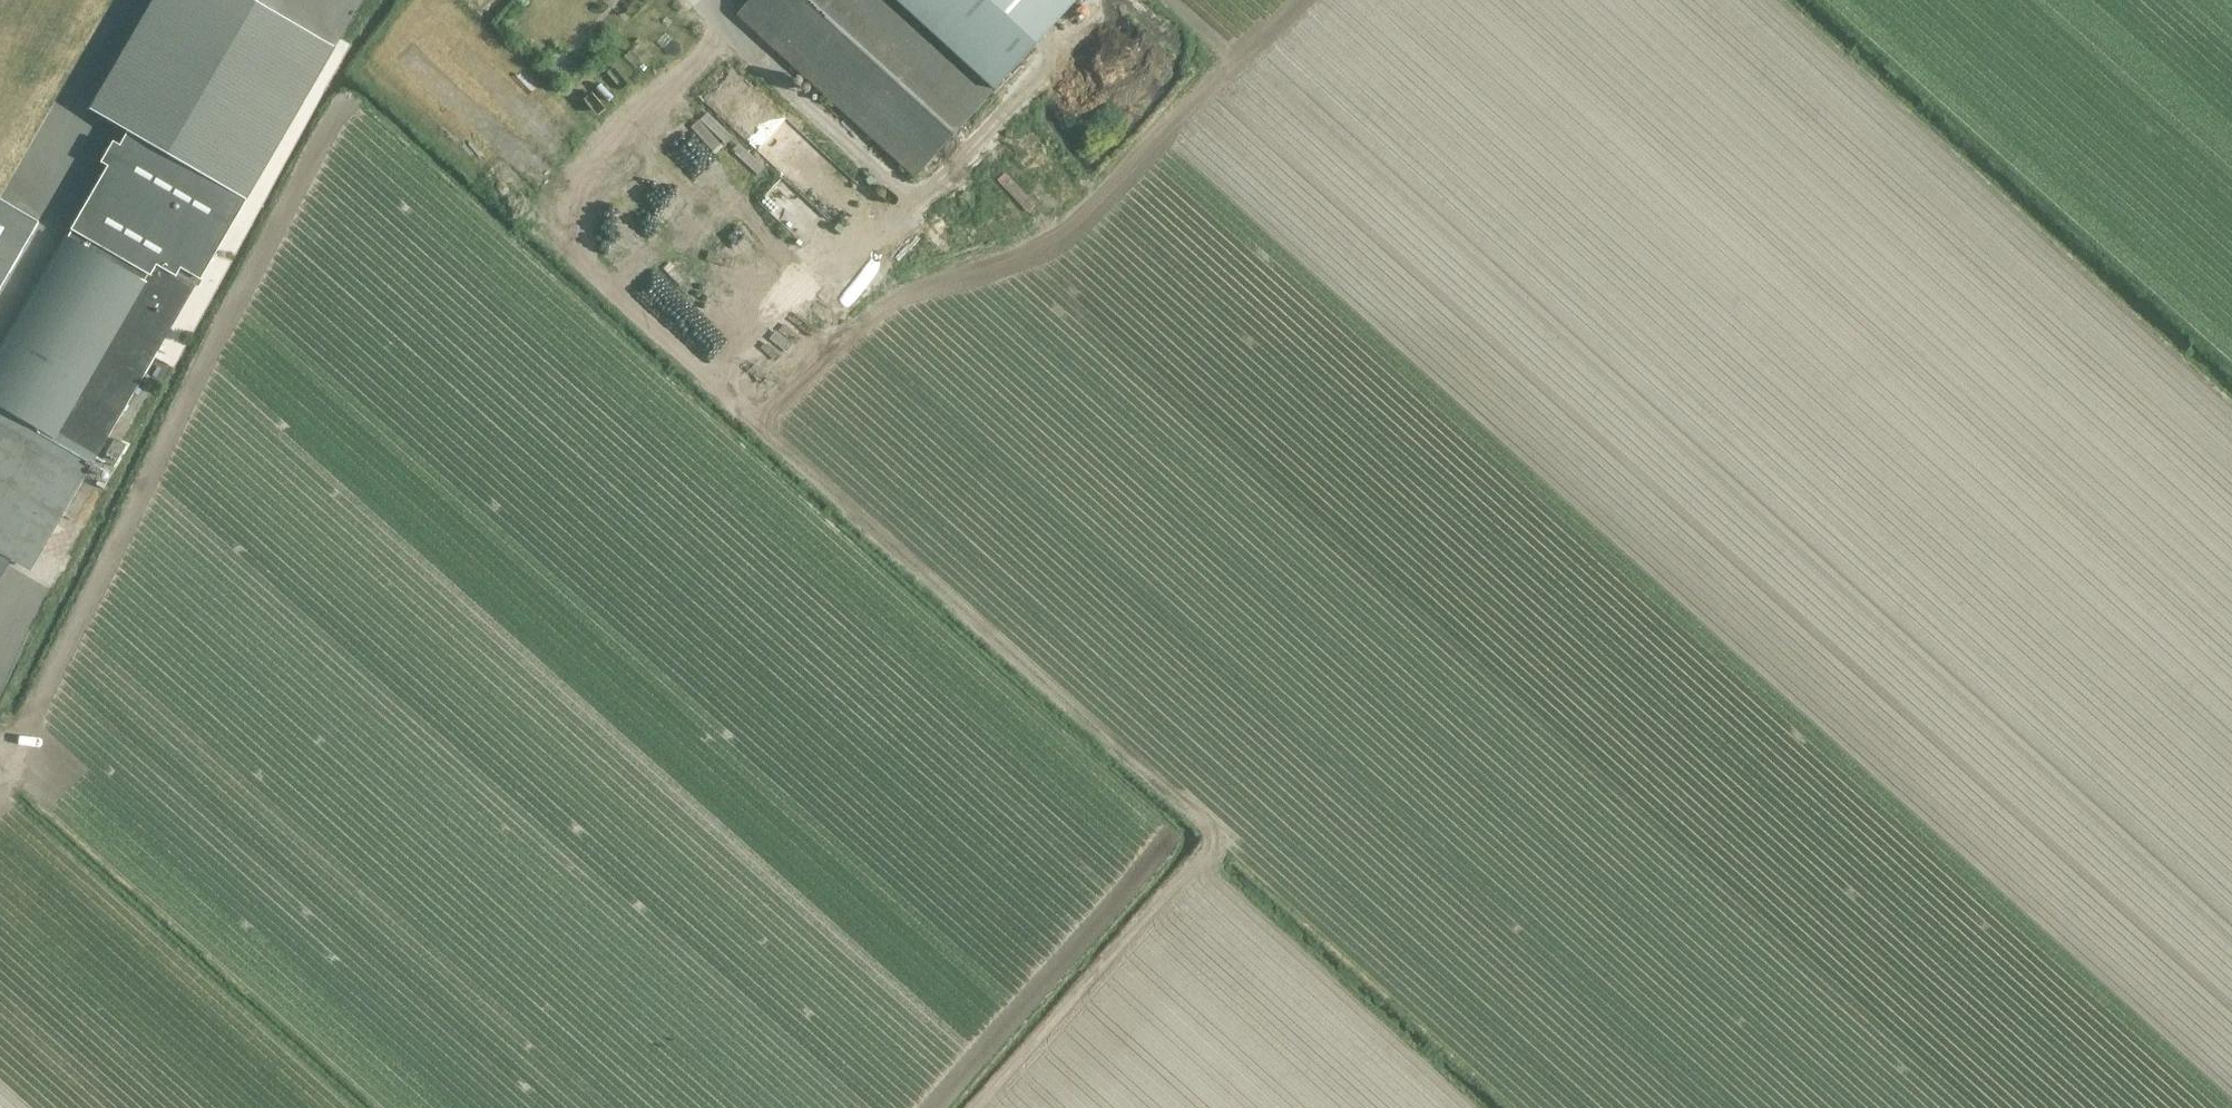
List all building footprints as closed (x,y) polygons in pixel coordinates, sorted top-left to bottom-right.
[(10,560),(21,540),(41,551),(195,286),(191,284),(195,276),(199,278),(333,48),(250,0),(155,0),(90,110),(129,133),(0,354),(0,576),(10,560)] [(992,92),(890,0),(749,0),(736,15),(915,177),(992,92)] [(995,90),(1077,0),(896,0),(995,90)] [(39,222),(0,200),(0,290),(39,222)] [(115,467),(128,446),(115,439),(103,460),(115,467)]
